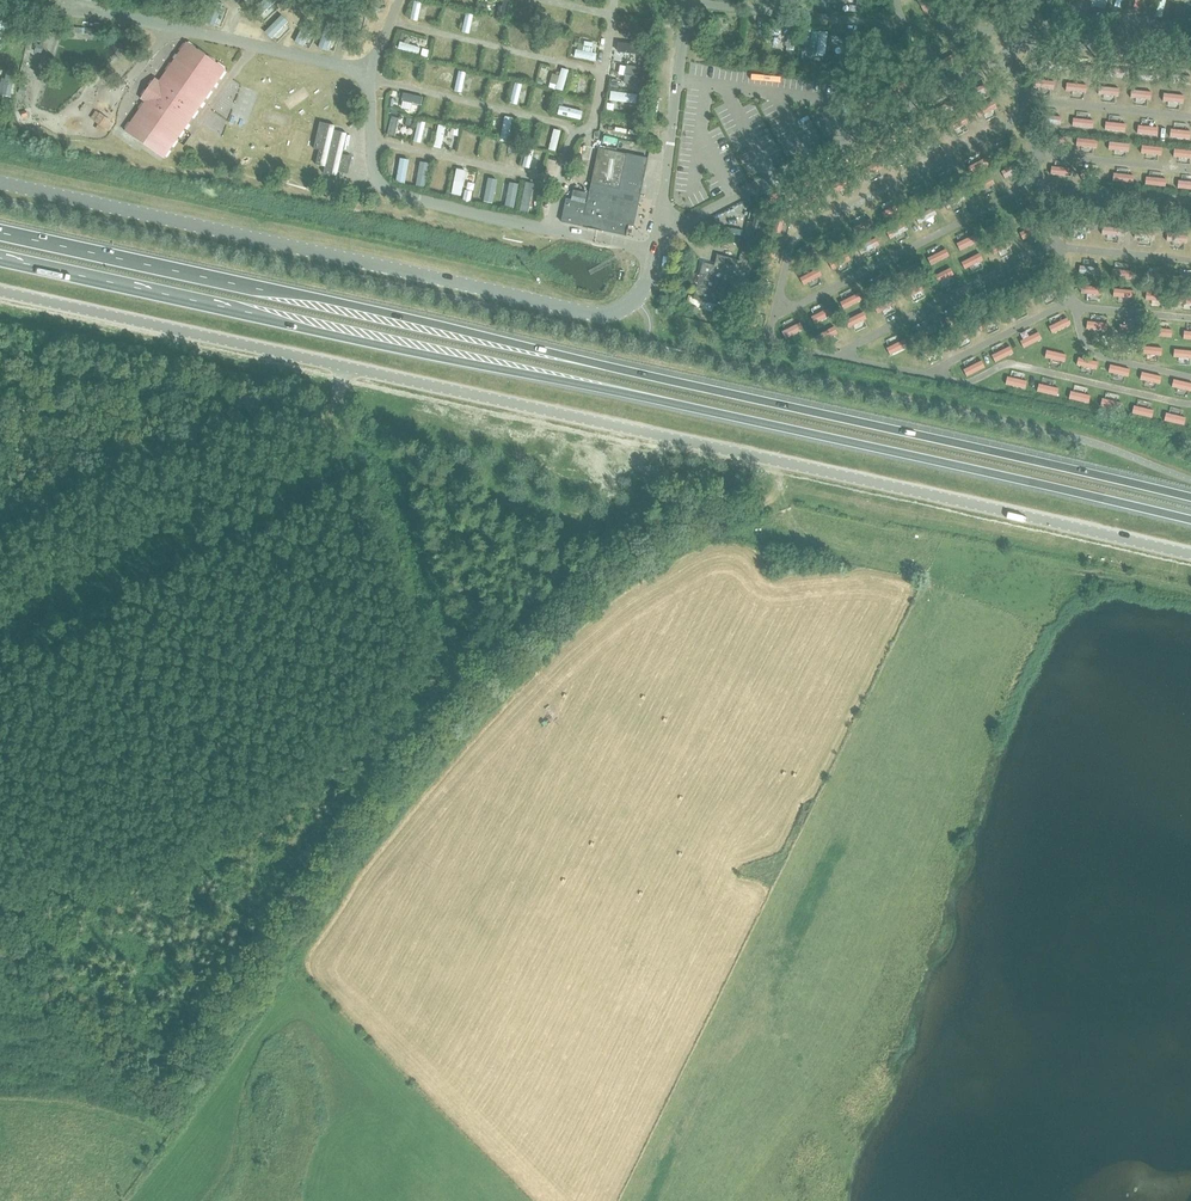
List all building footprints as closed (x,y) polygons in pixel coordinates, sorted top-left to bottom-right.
[(412,18),(420,20),(424,0),(422,0),(416,0),(412,18)] [(1167,16),(1167,0),(1156,0),(1155,16),(1167,16)] [(468,11),(464,30),(472,32),(476,12),(468,11)] [(720,13),(717,23),(729,26),(731,16),(720,13)] [(281,14),(267,30),(276,38),(291,22),(281,14)] [(297,42),(307,45),(315,23),(305,19),(297,42)] [(724,27),(722,43),(738,44),(740,21),(732,20),(732,28),(724,27)] [(817,59),(828,60),(831,30),(820,29),(817,59)] [(575,55),(597,59),(600,41),(578,38),(575,55)] [(618,50),(640,52),(641,41),(619,39),(618,50)] [(399,49),(421,53),(422,44),(401,40),(399,49)] [(229,73),(191,46),(186,43),(159,81),(156,79),(141,99),(145,102),(125,131),(168,161),(229,73)] [(422,54),(430,56),(432,48),(424,46),(422,54)] [(802,56),(811,56),(810,46),(802,46),(802,56)] [(257,59),(253,65),(263,72),(267,66),(257,59)] [(627,82),(642,82),(643,65),(628,64),(627,82)] [(459,69),(456,90),(465,91),(467,70),(459,69)] [(9,96),(12,75),(0,73),(0,94),(9,96)] [(513,80),(508,101),(520,104),(525,82),(513,80)] [(1067,90),(1087,91),(1088,82),(1067,81),(1067,90)] [(1104,85),(1105,94),(1121,93),(1121,85),(1104,85)] [(613,88),(612,100),(638,101),(638,89),(613,88)] [(1133,88),(1132,96),(1154,98),(1154,89),(1133,88)] [(423,103),(425,94),(403,91),(402,100),(423,103)] [(1165,99),(1185,101),(1186,93),(1165,91),(1165,99)] [(559,114),(584,118),(585,108),(561,104),(559,114)] [(100,113),(94,121),(94,122),(105,129),(111,121),(100,113)] [(231,120),(245,127),(248,120),(234,114),(231,120)] [(392,114),(391,132),(400,133),(401,114),(392,114)] [(506,114),(501,140),(514,142),(519,116),(506,114)] [(1062,114),(1052,114),(1052,122),(1062,122),(1062,114)] [(1074,116),(1074,124),(1095,126),(1096,118),(1074,116)] [(421,119),(415,139),(422,141),(428,121),(421,119)] [(1107,119),(1106,128),(1127,131),(1128,122),(1107,119)] [(443,147),(448,124),(437,122),(432,144),(443,147)] [(316,164),(325,167),(323,173),(332,175),(337,176),(338,172),(348,174),(352,157),(337,154),(342,133),(334,131),(335,126),(330,125),(320,123),(314,149),(319,150),(316,164)] [(1140,123),(1139,132),(1159,133),(1160,125),(1140,123)] [(555,126),(550,148),(558,149),(563,128),(555,126)] [(1172,136),(1190,137),(1190,128),(1173,126),(1172,136)] [(604,141),(618,144),(620,136),(606,133),(604,141)] [(1099,146),(1099,137),(1078,136),(1078,145),(1099,146)] [(1111,139),(1110,148),(1131,149),(1131,141),(1111,139)] [(1143,144),(1143,152),(1164,153),(1164,145),(1143,144)] [(1176,156),(1190,156),(1190,144),(1176,144),(1176,156)] [(562,222),(626,236),(628,225),(633,226),(648,159),(599,148),(587,204),(567,199),(562,222)] [(525,151),(522,164),(532,166),(535,153),(525,151)] [(408,181),(410,157),(400,156),(399,181),(408,181)] [(421,159),(418,184),(427,185),(430,161),(421,159)] [(1052,173),(1074,175),(1075,165),(1052,164),(1052,173)] [(464,194),(466,168),(452,167),(450,193),(464,194)] [(1116,169),(1114,179),(1135,183),(1137,173),(1116,169)] [(1167,184),(1168,175),(1148,174),(1147,183),(1167,184)] [(485,200),(495,201),(499,177),(489,176),(485,200)] [(1179,187),(1190,187),(1190,178),(1180,178),(1179,187)] [(469,179),(464,199),(472,201),(477,181),(469,179)] [(507,204),(517,206),(520,181),(510,180),(507,204)] [(525,180),(523,209),(535,210),(536,181),(525,180)] [(587,194),(574,191),(572,198),(586,200),(587,194)] [(1121,233),(1122,221),(1104,220),(1103,232),(1121,233)] [(1035,221),(1021,232),(1027,239),(1041,229),(1035,221)] [(1178,240),(1178,230),(1169,230),(1169,239),(1178,240)] [(958,241),(962,248),(979,239),(974,231),(958,241)] [(934,263),(950,253),(946,245),(929,256),(934,263)] [(967,268),(985,257),(980,249),(962,260),(967,268)] [(714,266),(702,263),(700,274),(693,299),(717,305),(724,275),(731,277),(736,260),(717,255),(714,266)] [(941,278),(956,273),(953,265),(938,270),(941,278)] [(1101,273),(1101,266),(1092,265),(1091,272),(1101,273)] [(816,266),(800,274),(804,282),(820,274),(816,266)] [(1119,275),(1134,277),(1135,268),(1119,267),(1119,275)] [(1083,291),(1101,292),(1102,284),(1083,282),(1083,291)] [(1116,286),(1115,294),(1136,295),(1136,287),(1116,286)] [(841,300),(845,307),(864,298),(860,290),(841,300)] [(1164,302),(1163,290),(1147,290),(1147,302),(1164,302)] [(813,315),(818,323),(834,311),(829,304),(813,315)] [(850,325),(869,317),(865,309),(846,317),(850,325)] [(1071,316),(1051,321),(1053,329),(1073,324),(1071,316)] [(1090,317),(1088,326),(1107,330),(1109,321),(1090,317)] [(787,336),(805,327),(801,319),(783,328),(787,336)] [(1121,321),(1120,329),(1133,330),(1134,322),(1121,321)] [(836,323),(818,332),(822,340),(840,332),(836,323)] [(1174,335),(1174,326),(1162,326),(1162,335),(1174,335)] [(1040,329),(1021,337),(1025,345),(1044,337),(1040,329)] [(906,336),(887,344),(892,354),(910,345),(906,336)] [(993,353),(997,361),(1016,351),(1011,342),(993,353)] [(1163,353),(1164,344),(1147,344),(1147,353),(1163,353)] [(1175,356),(1190,357),(1190,347),(1176,346),(1175,356)] [(1047,357),(1068,359),(1069,350),(1048,348),(1047,357)] [(1098,367),(1100,360),(1080,354),(1078,362),(1098,367)] [(965,367),(969,375),(987,366),(983,358),(965,367)] [(1111,363),(1110,371),(1131,374),(1132,366),(1111,363)] [(1144,369),(1142,377),(1161,382),(1163,374),(1144,369)] [(1009,375),(1007,383),(1028,386),(1029,378),(1009,375)] [(1173,386),(1190,388),(1190,379),(1175,377),(1173,386)] [(1040,382),(1039,391),(1059,393),(1060,384),(1040,382)] [(1072,389),(1070,398),(1091,402),(1093,393),(1072,389)] [(1121,410),(1124,401),(1105,395),(1102,404),(1121,410)] [(1136,403),(1134,412),(1154,416),(1156,408),(1136,403)] [(1167,411),(1166,420),(1186,423),(1187,414),(1167,411)]
